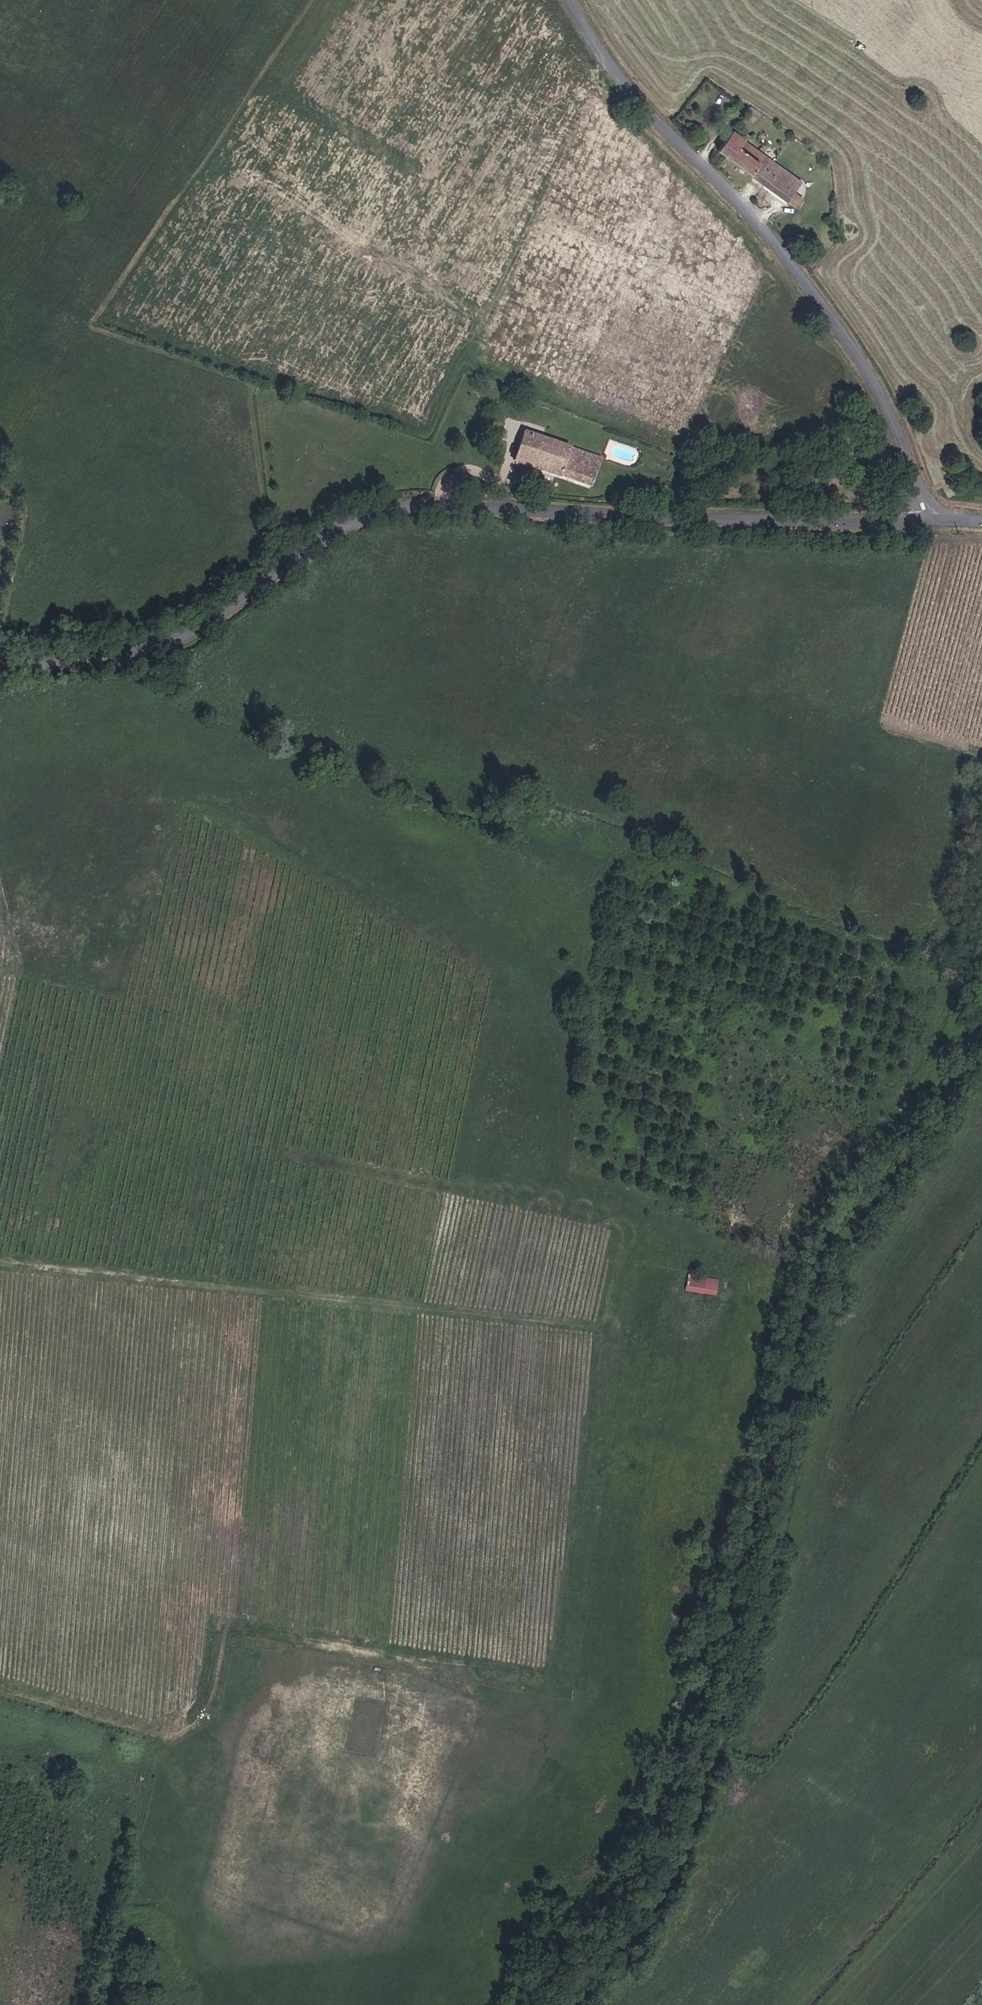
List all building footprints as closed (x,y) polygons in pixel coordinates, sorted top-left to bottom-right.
[(775,197),(791,176),(722,123),(707,144),(775,197)] [(601,459),(523,434),(515,462),(591,486),(601,459)] [(610,531),(601,531),(601,545),(610,545),(610,531)] [(719,1280),(688,1274),(685,1290),(716,1296),(719,1280)]
